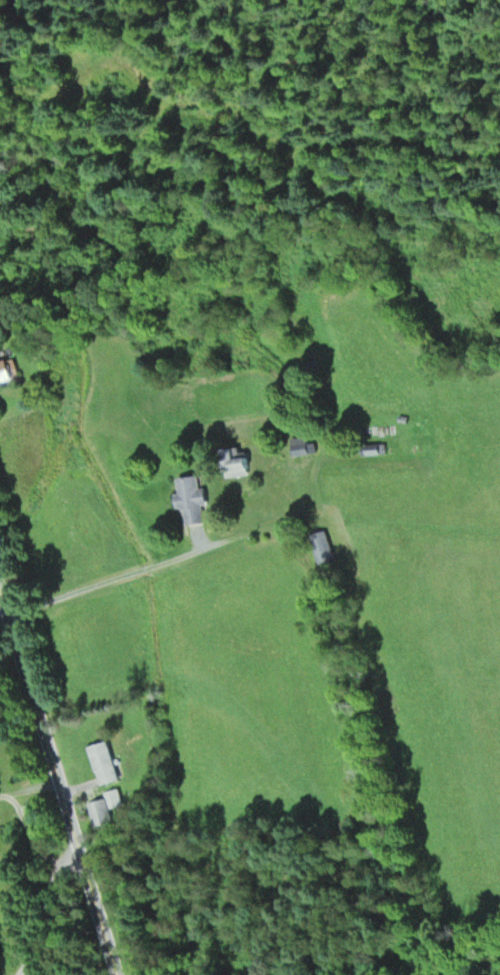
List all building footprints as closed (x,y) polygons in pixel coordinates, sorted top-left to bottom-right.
[(10,359),(0,361),(0,385),(14,382),(10,359)] [(293,455),(309,453),(307,437),(292,438),(293,455)] [(222,448),(226,477),(251,473),(249,455),(240,456),(238,446),(222,448)] [(179,508),(185,507),(186,524),(205,522),(200,475),(176,477),(179,508)] [(321,564),(336,558),(324,531),(309,537),(321,564)] [(90,745),(99,784),(120,779),(111,740),(90,745)] [(94,826),(112,822),(106,798),(88,803),(94,826)]
